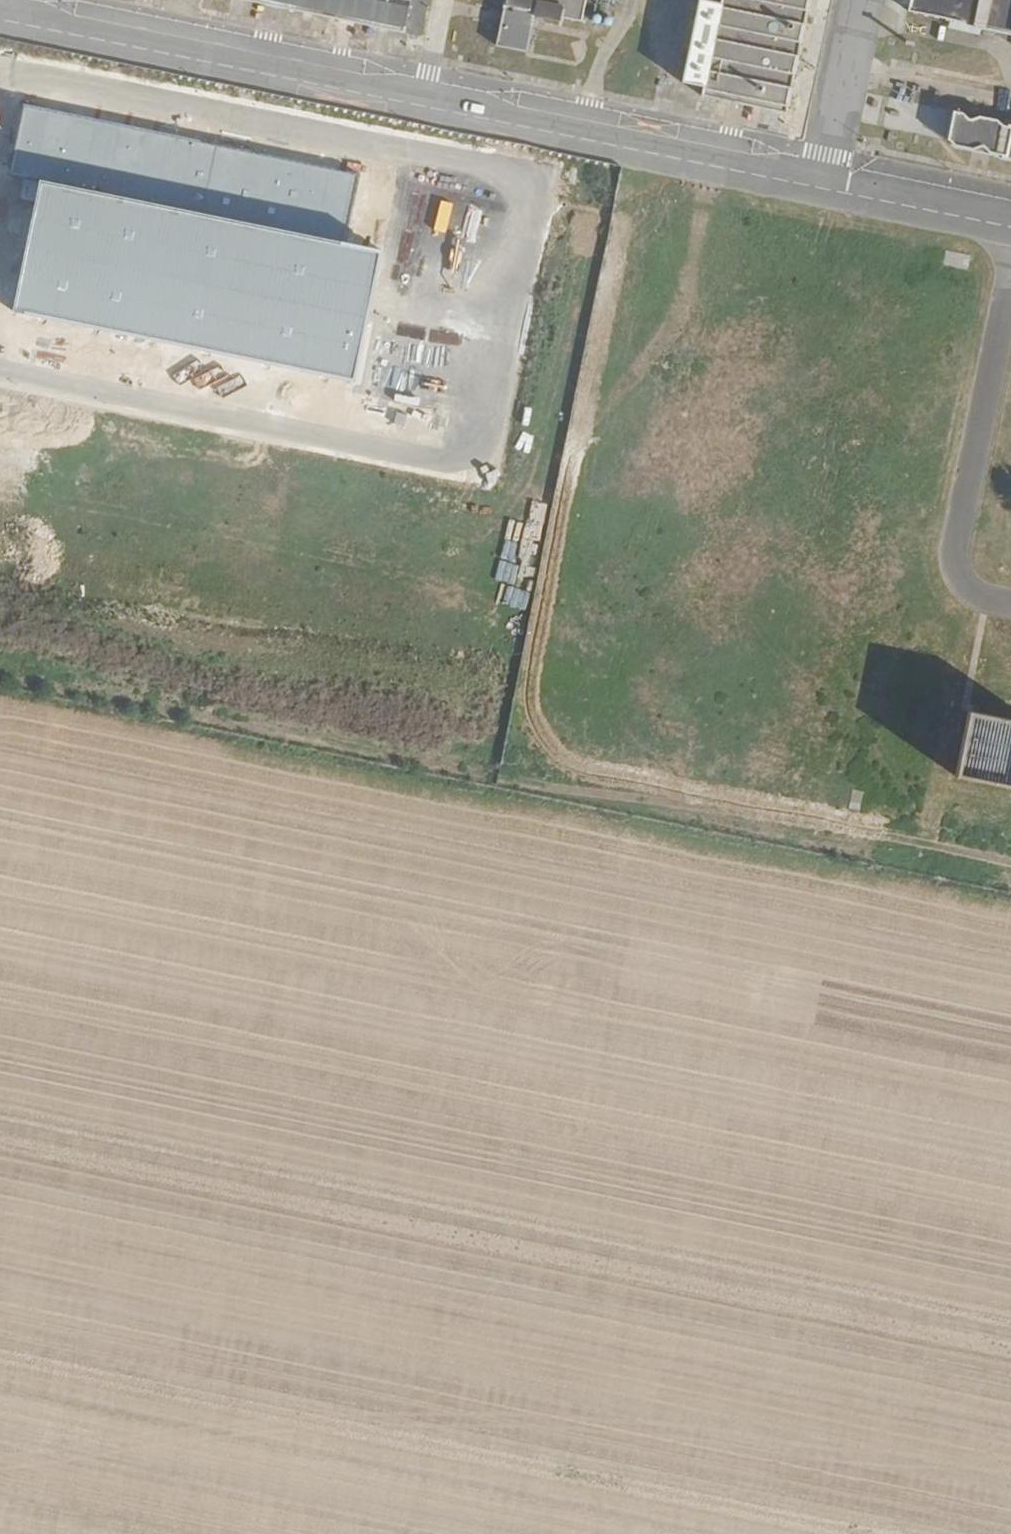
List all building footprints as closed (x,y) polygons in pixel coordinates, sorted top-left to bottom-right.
[(414,37),(422,0),(228,0),(414,37)] [(499,45),(527,50),(535,11),(583,21),(587,0),(508,0),(499,45)] [(686,83),(705,88),(705,97),(787,115),(800,46),(809,0),(723,0),(723,4),(703,1),(686,83)] [(902,13),(956,24),(963,29),(1010,39),(1010,0),(905,0),(902,13)] [(38,182),(344,243),(358,172),(27,107),(13,177),(38,182)] [(944,138),(950,150),(966,153),(975,147),(981,148),(984,157),(993,158),(997,163),(1010,165),(1010,126),(1005,124),(1002,128),(997,128),(993,122),(976,118),(968,120),(964,115),(950,113),(944,138)] [(38,182),(13,307),(354,374),(378,249),(344,243),(38,182)] [(950,781),(1010,793),(1010,724),(963,714),(950,781)]
